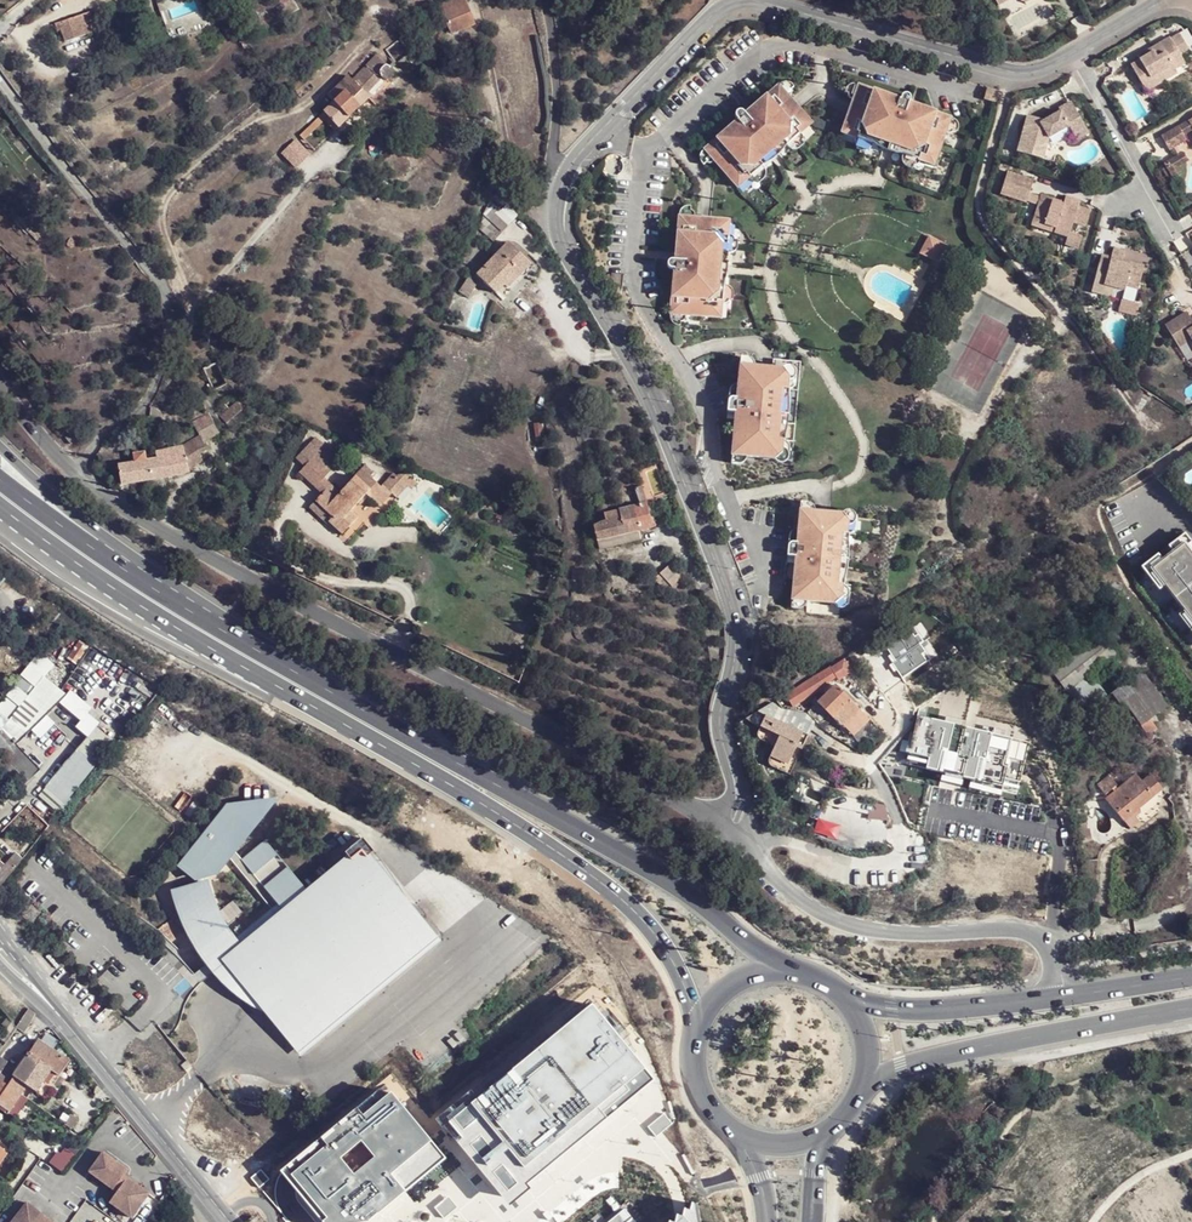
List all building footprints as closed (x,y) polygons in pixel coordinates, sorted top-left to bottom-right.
[(474,21),(465,0),(440,0),(438,1),(449,26),(457,23),(460,27),(474,21)] [(61,40),(87,34),(83,16),(73,18),(66,20),(56,25),(61,40)] [(1177,43),(1186,40),(1178,27),(1169,30),(1177,43)] [(1169,30),(1149,43),(1152,48),(1139,55),(1130,61),(1131,63),(1162,48),(1177,43),(1169,30)] [(1189,48),(1186,40),(1177,43),(1182,51),(1189,48)] [(1182,53),(1188,61),(1182,51),(1177,43),(1162,48),(1131,63),(1140,78),(1151,72),(1152,75),(1182,53)] [(1152,48),(1149,43),(1136,51),(1139,55),(1152,48)] [(1179,67),(1188,61),(1182,53),(1152,75),(1155,80),(1157,79),(1167,73),(1170,79),(1182,72),(1179,67)] [(322,110),(337,124),(366,95),(361,88),(375,73),(372,69),(378,63),(371,55),(350,79),(351,81),(322,110)] [(394,62),(393,59),(383,66),(386,71),(397,65),(394,62)] [(1140,78),(1143,82),(1152,75),(1151,72),(1140,78)] [(1160,85),(1170,79),(1167,73),(1157,79),(1160,85)] [(1152,75),(1143,82),(1149,92),(1160,85),(1157,79),(1155,80),(1152,75)] [(781,140),(807,119),(775,79),(700,140),(732,182),(757,162),(754,158),(778,137),(781,140)] [(951,112),(911,98),(860,79),(841,129),(871,140),(873,134),(904,145),(902,150),(933,162),(938,148),(951,112)] [(995,103),(999,91),(986,87),(982,100),(995,103)] [(1087,127),(1070,96),(1056,104),(1058,107),(1055,109),(1062,122),(1065,121),(1073,135),(1087,127)] [(1044,117),(1037,115),(1031,113),(1028,121),(1020,147),(1029,150),(1033,140),(1045,144),(1050,129),(1062,122),(1055,109),(1046,113),(1045,113),(1044,117)] [(332,129),(337,124),(322,110),(297,134),(302,139),(322,119),(332,129)] [(1191,130),(1191,119),(1181,126),(1185,134),(1191,130)] [(1185,134),(1181,126),(1164,135),(1171,148),(1174,146),(1179,143),(1187,138),(1185,134)] [(288,149),(297,158),(299,161),(309,150),(298,140),(288,149)] [(1033,140),(1029,150),(1042,154),(1045,144),(1033,140)] [(1183,150),(1179,143),(1174,146),(1177,152),(1183,150)] [(289,166),(297,158),(288,149),(284,146),(277,155),(289,166)] [(1183,150),(1177,152),(1167,159),(1176,175),(1185,170),(1182,164),(1191,158),(1185,148),(1183,150)] [(1021,205),(1021,203),(1024,195),(1028,182),(1003,173),(996,197),(1021,205)] [(1036,208),(1039,200),(1024,195),(1021,203),(1036,208)] [(1062,195),(1060,203),(1058,207),(1048,204),(1050,199),(1041,196),(1040,200),(1039,200),(1036,208),(1033,217),(1044,220),(1042,225),(1054,229),(1052,236),(1066,240),(1065,245),(1076,249),(1080,237),(1067,233),(1070,223),(1082,227),(1088,210),(1075,205),(1077,200),(1062,195)] [(1058,207),(1060,203),(1050,199),(1048,204),(1058,207)] [(492,221),(500,229),(510,220),(497,208),(489,218),(492,221)] [(720,247),(722,226),(724,215),(675,209),(663,304),(713,310),(717,277),(711,276),(715,246),(720,247)] [(1044,220),(1033,217),(1030,227),(1040,231),(1042,225),(1044,220)] [(493,235),(500,229),(492,221),(483,230),(493,235)] [(1042,225),(1040,231),(1052,236),(1054,229),(1042,225)] [(487,241),(493,235),(483,230),(480,232),(487,241)] [(934,259),(943,240),(926,233),(918,252),(934,259)] [(1147,258),(1132,255),(1131,261),(1122,259),(1122,253),(1123,245),(1112,242),(1109,253),(1107,277),(1106,284),(1129,288),(1130,282),(1143,284),(1147,258)] [(513,246),(508,243),(479,275),(496,292),(506,282),(508,284),(529,262),(513,246)] [(1107,277),(1109,253),(1101,252),(1097,274),(1107,277)] [(536,268),(529,262),(508,284),(515,290),(536,268)] [(608,289),(620,291),(623,275),(611,273),(608,289)] [(464,296),(476,283),(467,275),(456,289),(464,296)] [(1191,318),(1191,316),(1187,308),(1165,322),(1182,349),(1191,342),(1191,328),(1191,329),(1186,322),(1191,318)] [(724,446),(734,447),(774,452),(777,433),(772,432),(779,380),(783,380),(785,362),(794,363),(795,354),(769,350),(768,358),(735,354),(730,393),(722,392),(721,399),(730,400),(729,410),(724,446)] [(730,400),(721,399),(720,409),(729,410),(730,400)] [(212,421),(217,430),(224,423),(241,408),(235,401),(212,421)] [(198,434),(201,440),(217,430),(212,421),(209,414),(191,422),(196,435),(198,434)] [(69,434),(63,438),(70,446),(75,441),(69,434)] [(185,457),(187,468),(189,467),(202,459),(198,448),(204,446),(201,440),(198,434),(196,435),(180,446),(182,452),(182,451),(185,457)] [(377,504),(392,489),(384,481),(380,485),(373,477),(375,475),(364,464),(337,489),(327,479),(331,474),(326,469),(337,459),(317,439),(294,459),(301,468),(298,470),(319,492),(314,499),(329,515),(326,518),(342,534),(358,519),(350,510),(366,493),(377,504)] [(120,484),(146,479),(157,478),(171,474),(181,472),(187,468),(185,457),(182,451),(182,452),(144,458),(142,452),(131,454),(133,460),(116,464),(120,484)] [(642,485),(634,488),(638,505),(645,503),(642,485)] [(645,503),(638,505),(602,512),(604,519),(592,524),(596,540),(630,533),(651,528),(645,503)] [(837,608),(850,512),(801,505),(789,601),(837,608)] [(599,553),(633,546),(630,533),(596,540),(599,553)] [(1147,567),(1191,626),(1191,558),(1180,542),(1147,567)] [(663,591),(681,579),(671,563),(653,574),(663,591)] [(900,678),(927,661),(922,654),(926,651),(922,644),(925,641),(918,630),(913,633),(910,628),(884,645),(889,653),(886,655),(891,662),(888,664),(893,673),(896,671),(900,678)] [(1085,684),(1070,663),(1058,673),(1074,693),(1085,684)] [(836,676),(831,667),(775,702),(781,711),(836,676)] [(1157,719),(1174,707),(1150,675),(1145,671),(1115,691),(1141,727),(1144,725),(1154,736),(1164,729),(1157,719)] [(0,705),(0,722),(36,683),(27,677),(7,698),(0,705)] [(16,684),(10,679),(1,692),(7,696),(16,684)] [(831,717),(831,718),(848,702),(833,686),(817,703),(831,717)] [(857,712),(851,705),(848,702),(831,718),(841,728),(857,712)] [(98,718),(36,784),(53,800),(115,732),(98,718)] [(771,743),(770,747),(788,755),(793,744),(802,748),(808,736),(765,718),(756,736),(771,743)] [(1028,745),(915,719),(905,763),(1017,789),(1028,745)] [(16,788),(40,762),(0,728),(0,773),(16,788)] [(788,755),(796,758),(802,748),(793,744),(788,755)] [(788,755),(770,747),(766,757),(783,765),(788,755)] [(788,779),(796,758),(788,755),(783,765),(766,757),(762,767),(788,779)] [(1115,785),(1107,774),(1095,784),(1104,795),(1110,790),(1112,792),(1104,800),(1122,822),(1124,821),(1153,797),(1141,783),(1134,775),(1116,789),(1114,787),(1115,785)] [(1149,775),(1141,783),(1153,797),(1162,791),(1149,775)] [(286,795),(244,802),(260,829),(286,795)] [(1159,805),(1153,797),(1124,821),(1130,828),(1159,805)] [(244,802),(230,803),(177,867),(198,880),(221,873),(260,829),(244,802)] [(247,943),(229,958),(271,1015),(300,1057),(445,939),(383,853),(388,849),(376,838),(316,888),(288,910),(247,943)] [(264,839),(241,859),(288,910),(316,888),(264,839)] [(13,869),(6,862),(1,869),(0,870),(0,883),(13,869)] [(0,883),(0,888),(13,869),(0,883)] [(213,888),(211,881),(172,891),(175,899),(178,908),(183,916),(186,925),(190,933),(194,941),(201,950),(229,958),(247,943),(235,928),(227,922),(223,913),(217,899),(213,888)] [(229,958),(201,950),(203,955),(208,961),(211,966),(215,970),(217,973),(220,977),(223,980),(227,985),(231,989),(235,993),(241,997),(247,1002),(254,1007),(260,1010),(271,1015),(229,958)] [(651,1079),(592,1003),(479,1098),(470,1088),(433,1115),(442,1127),(509,1206),(528,1187),(525,1184),(651,1079)] [(38,1013),(29,1008),(18,1025),(27,1032),(38,1013)] [(46,1066),(60,1076),(70,1061),(57,1053),(38,1040),(14,1076),(17,1080),(24,1085),(30,1089),(38,1077),(46,1066)] [(0,1057),(0,1075),(4,1070),(9,1063),(0,1057)] [(52,1087),(60,1076),(46,1066),(38,1077),(52,1087)] [(0,1075),(0,1083),(11,1090),(17,1080),(14,1076),(4,1070),(0,1075)] [(0,1083),(0,1106),(1,1107),(11,1090),(0,1083)] [(279,1170),(322,1221),(359,1221),(369,1220),(447,1158),(385,1086),(279,1170)] [(76,1119),(70,1115),(64,1123),(71,1128),(76,1119)] [(5,1151),(0,1158),(0,1168),(10,1154),(5,1151)] [(129,1169),(105,1151),(91,1170),(115,1188),(125,1174),(129,1169)] [(125,1174),(115,1188),(118,1191),(129,1177),(125,1174)] [(150,1193),(129,1177),(118,1191),(111,1201),(132,1217),(150,1193)] [(30,1201),(13,1221),(57,1221),(30,1201)] [(692,1202),(671,1221),(696,1221),(692,1202)] [(623,1209),(608,1221),(637,1221),(623,1209)]
